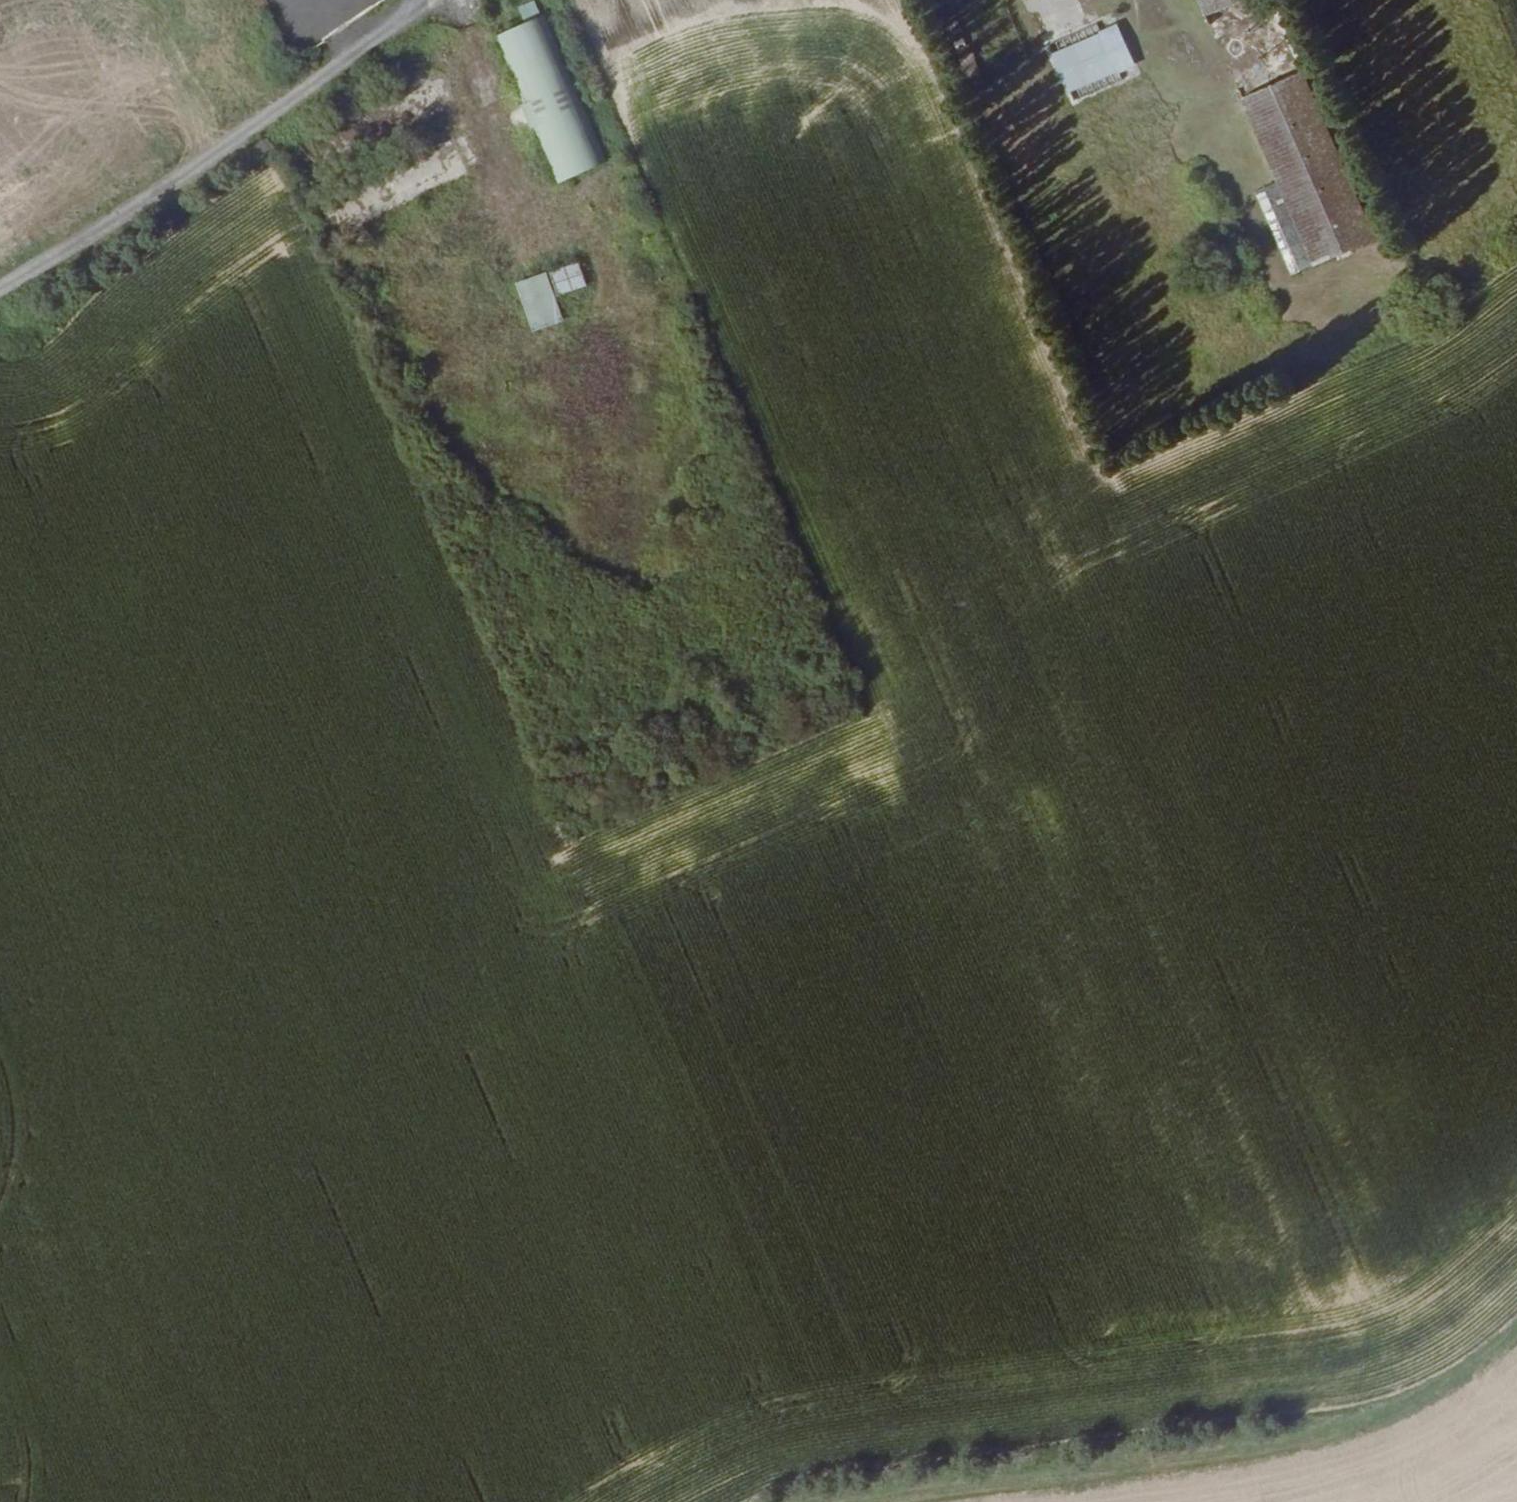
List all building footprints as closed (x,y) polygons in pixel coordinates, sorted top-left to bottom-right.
[(1087,13),(1078,0),(1025,0),(1049,37),(1087,13)] [(1275,0),(1225,0),(1232,18),(1275,0)] [(1313,34),(1322,30),(1314,12),(1323,8),(1319,0),(1298,0),(1313,34)] [(604,161),(541,17),(496,36),(558,180),(604,161)] [(1132,69),(1115,26),(1050,51),(1067,94),(1132,69)] [(1326,28),(1322,30),(1313,34),(1325,63),(1338,57),(1326,28)] [(1324,76),(1267,100),(1340,271),(1397,248),(1324,76)] [(577,262),(514,282),(529,332),(562,321),(553,296),(585,286),(577,262)]
